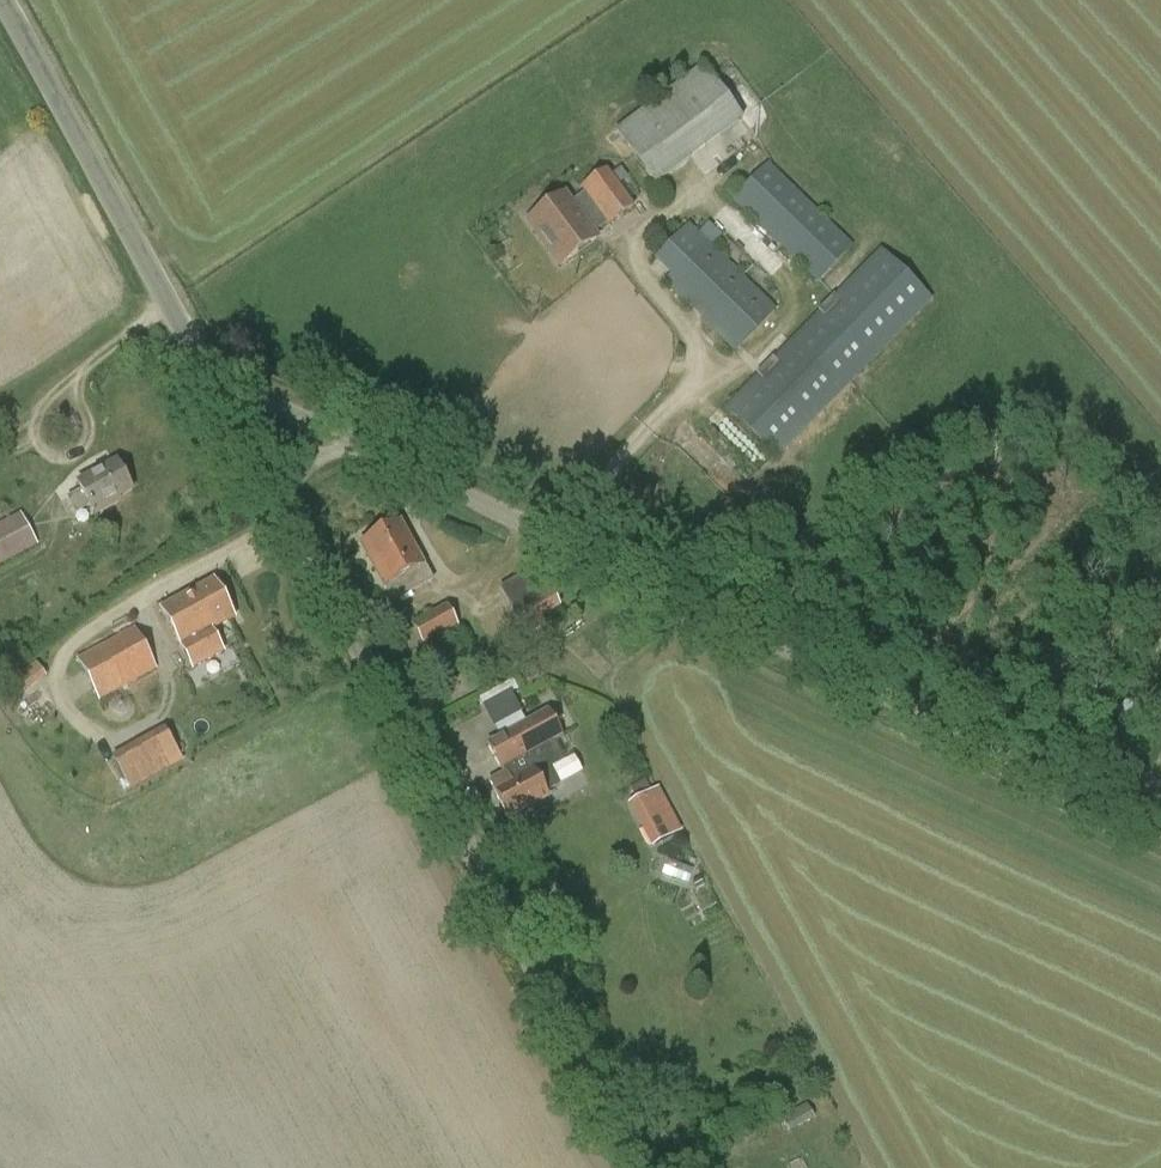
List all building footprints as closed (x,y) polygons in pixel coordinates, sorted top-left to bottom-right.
[(703,67),(617,132),(629,149),(656,184),(742,120),(703,67)] [(734,201),(818,285),(854,249),(769,165),(734,201)] [(560,268),(599,240),(593,232),(606,223),(607,225),(634,206),(608,170),(581,190),(583,192),(570,201),(564,194),(526,222),(560,268)] [(671,278),(663,286),(734,354),(777,310),(690,225),(654,262),(671,278)] [(724,409),(777,461),(853,384),(933,303),(880,250),(873,257),(724,409)] [(76,515),(89,508),(94,517),(119,504),(116,499),(132,491),(117,463),(77,485),(80,491),(67,498),(76,515)] [(0,524),(0,567),(38,546),(21,513),(0,524)] [(362,545),(385,588),(393,604),(431,583),(400,525),(362,545)] [(561,607),(554,593),(551,594),(535,567),(500,589),(515,615),(512,616),(520,631),(561,607)] [(214,583),(161,611),(193,670),(222,654),(210,632),(233,619),(214,583)] [(447,606),(412,625),(431,659),(456,644),(450,633),(459,628),(447,606)] [(111,676),(119,691),(158,669),(135,628),(77,660),(90,687),(111,676)] [(31,683),(49,674),(44,662),(25,671),(31,683)] [(524,673),(530,683),(540,678),(534,667),(524,673)] [(483,708),(494,728),(522,713),(510,693),(483,708)] [(494,793),(508,820),(548,799),(545,793),(561,785),(551,768),(565,761),(555,742),(563,737),(548,709),(487,743),(505,777),(490,784),(495,793),(494,793)] [(120,752),(135,787),(191,764),(175,728),(120,752)] [(635,803),(658,847),(689,831),(665,786),(635,803)]
